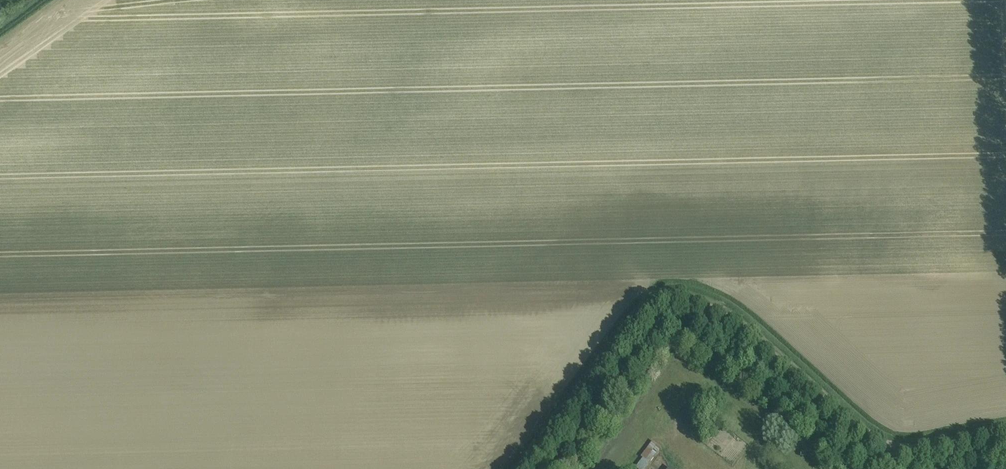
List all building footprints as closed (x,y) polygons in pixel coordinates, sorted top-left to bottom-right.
[(636,468),(645,468),(661,449),(653,443),(641,458),(643,460),(636,468)]
